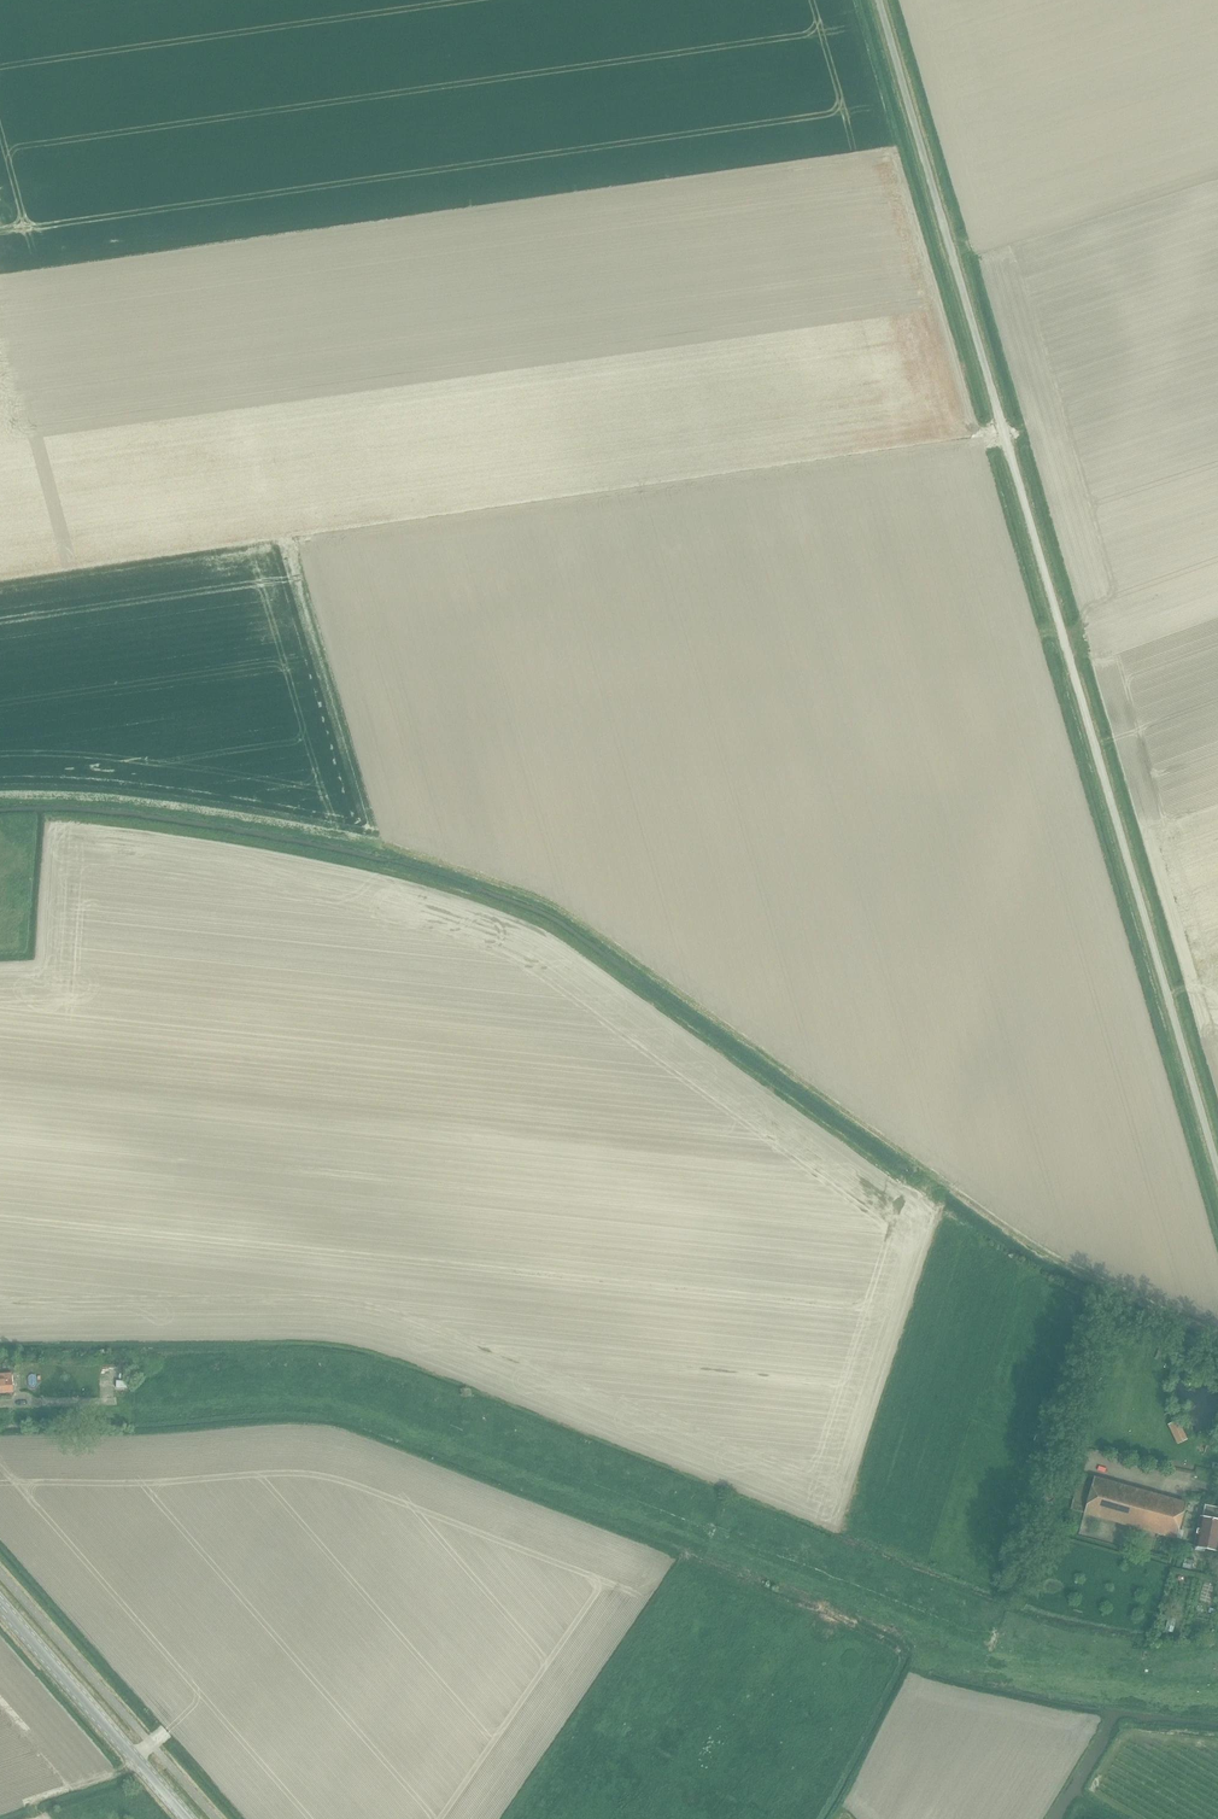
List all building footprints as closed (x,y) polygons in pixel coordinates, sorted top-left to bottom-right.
[(1116,740),(1124,739),(1123,726),(1115,727),(1116,740)] [(0,1374),(0,1393),(13,1392),(12,1373),(0,1374)] [(1184,1409),(1176,1413),(1185,1433),(1194,1429),(1184,1409)] [(1175,1444),(1186,1439),(1177,1421),(1167,1426),(1175,1444)] [(1093,1476),(1091,1482),(1079,1478),(1070,1508),(1175,1538),(1185,1503),(1093,1476)] [(1204,1505),(1202,1516),(1200,1516),(1194,1545),(1217,1550),(1217,1507),(1204,1505)]
